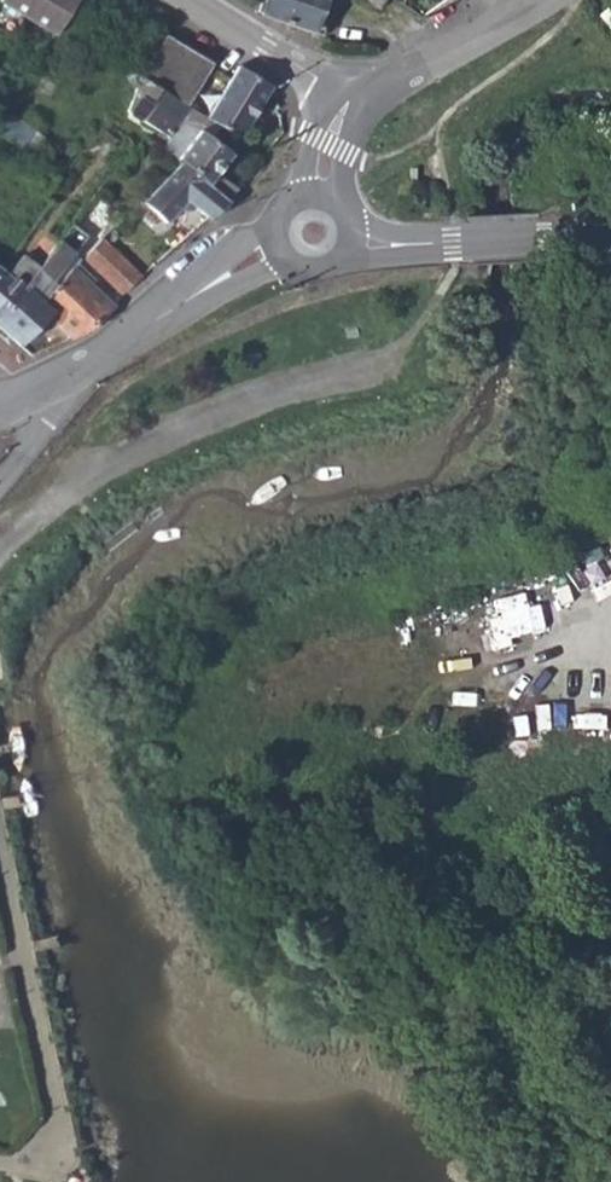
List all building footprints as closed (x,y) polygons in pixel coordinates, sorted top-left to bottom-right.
[(56,35),(76,0),(0,0),(0,2),(56,35)] [(265,5),(261,15),(324,37),(336,0),(252,0),(265,5)] [(391,0),(366,0),(383,12),(391,0)] [(610,5),(601,12),(610,25),(610,6),(610,5)] [(168,34),(138,86),(128,113),(137,123),(147,131),(157,137),(174,123),(158,111),(174,101),(186,107),(214,63),(168,34)] [(200,116),(221,129),(241,141),(274,89),(272,87),(238,67),(209,114),(203,110),(200,116)] [(190,110),(186,107),(174,101),(158,111),(174,123),(190,110)] [(200,127),(215,137),(221,129),(200,116),(190,110),(174,123),(182,125),(191,126),(200,127)] [(172,160),(177,161),(200,132),(211,142),(215,137),(200,127),(191,126),(182,125),(174,123),(157,137),(148,144),(172,160)] [(211,142),(200,132),(177,161),(182,165),(208,187),(230,158),(211,142)] [(197,210),(209,220),(227,205),(208,187),(182,165),(144,204),(166,224),(182,209),(185,211),(193,214),(197,210)] [(71,228),(58,243),(58,244),(17,290),(19,292),(0,316),(0,330),(20,348),(46,319),(36,310),(57,287),(50,282),(72,257),(86,241),(71,228)] [(1,271),(0,270),(0,316),(19,292),(17,290),(58,244),(58,243),(48,234),(25,261),(20,257),(5,274),(1,271)] [(141,279),(99,240),(81,260),(125,298),(141,279)] [(50,282),(57,287),(72,270),(77,266),(78,264),(72,257),(50,282)] [(94,281),(77,266),(72,270),(89,286),(94,281)] [(89,286),(72,270),(57,287),(36,310),(46,319),(66,336),(73,335),(89,330),(107,315),(114,309),(89,286)]
